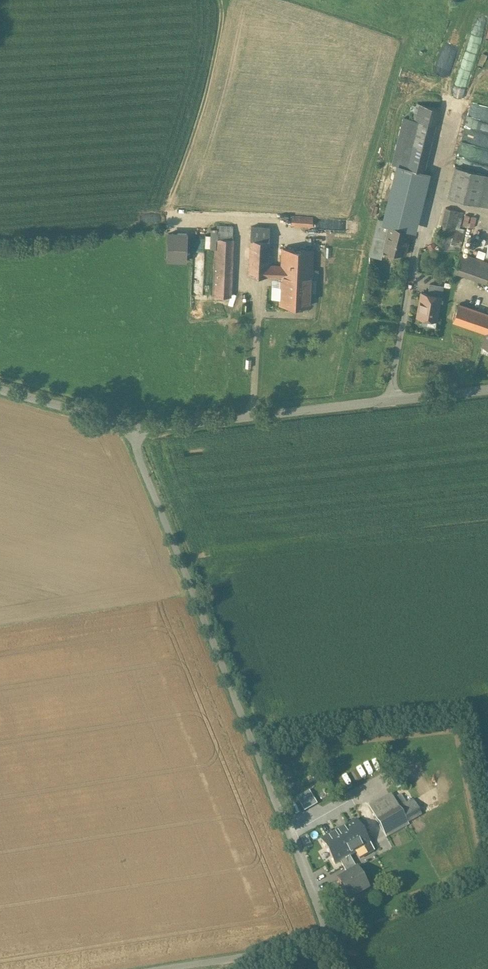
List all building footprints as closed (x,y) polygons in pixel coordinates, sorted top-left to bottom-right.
[(458,76),(457,89),(472,90),(473,78),(458,76)] [(404,167),(423,171),(438,107),(416,102),(412,120),(403,117),(392,164),(404,167)] [(391,222),(410,226),(423,171),(404,167),(391,222)] [(485,175),(456,167),(448,197),(478,204),(485,175)] [(452,250),(453,245),(463,247),(468,223),(464,222),(466,211),(449,208),(441,247),(452,250)] [(313,218),(292,217),(292,226),(312,227),(313,218)] [(391,222),(388,221),(382,249),(405,255),(409,239),(407,238),(410,226),(391,222)] [(270,230),(252,229),(250,277),(282,279),(282,267),(269,266),(270,230)] [(171,260),(194,260),(194,231),(171,231),(171,260)] [(233,232),(217,231),(216,243),(232,244),(233,232)] [(426,249),(434,248),(433,239),(425,240),(426,249)] [(232,244),(216,243),(215,268),(231,269),(232,244)] [(312,251),(283,250),(282,267),(282,279),(281,304),(310,306),(312,251)] [(460,254),(454,271),(485,282),(487,275),(487,264),(460,254)] [(231,276),(215,275),(214,296),(230,297),(231,276)] [(430,284),(428,294),(421,293),(417,316),(437,320),(443,286),(430,284)] [(460,306),(455,322),(487,333),(487,332),(487,315),(460,306)] [(361,765),(333,780),(342,796),(370,780),(361,765)] [(308,811),(320,804),(312,790),(300,797),(308,811)] [(398,806),(375,819),(385,836),(408,823),(407,822),(422,812),(417,806),(403,815),(398,806)] [(356,821),(349,824),(346,818),(335,824),(340,832),(352,854),(369,844),(356,821)] [(340,832),(323,841),(336,863),(340,861),(350,856),(352,854),(340,832)] [(375,845),(360,852),(362,858),(378,851),(375,845)] [(350,856),(340,861),(348,875),(339,880),(350,900),(369,889),(358,869),(357,869),(350,856)]
